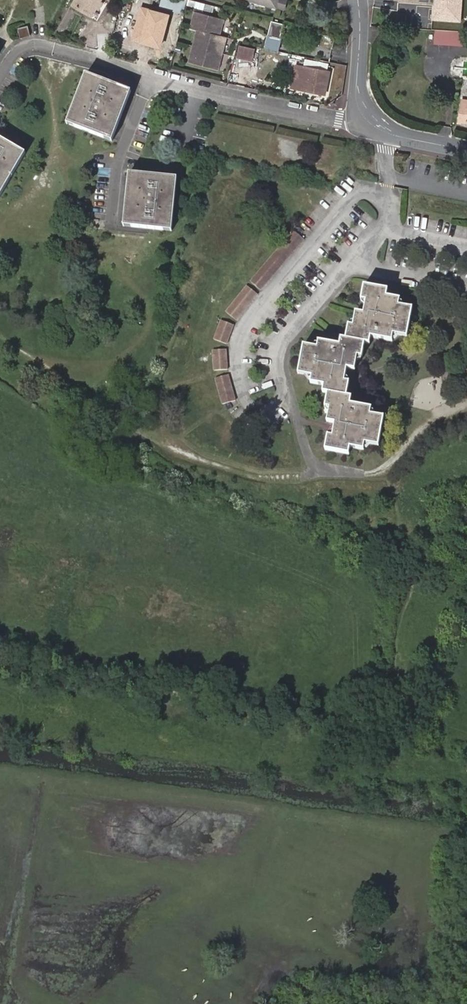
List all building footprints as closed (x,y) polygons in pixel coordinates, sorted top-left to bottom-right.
[(74,5),(92,15),(101,0),(77,0),(74,5)] [(187,0),(162,0),(159,8),(184,14),(187,0)] [(285,9),(287,0),(253,0),(285,9)] [(170,14),(141,6),(132,38),(162,46),(170,14)] [(224,18),(197,11),(192,28),(199,30),(191,62),(219,69),(227,36),(220,34),(224,18)] [(278,51),(284,23),(272,20),(266,48),(278,51)] [(19,38),(29,35),(27,24),(16,27),(19,38)] [(437,30),(436,43),(466,45),(466,32),(437,30)] [(238,42),(235,56),(251,60),(255,46),(238,42)] [(325,94),(330,72),(295,64),(290,86),(325,94)] [(111,141),(130,94),(87,76),(68,124),(111,141)] [(466,122),(466,100),(461,99),(459,121),(466,122)] [(24,154),(0,139),(0,196),(24,154)] [(172,230),(176,179),(129,174),(125,226),(172,230)] [(259,291),(302,241),(291,232),(248,282),(259,291)] [(406,335),(411,308),(399,306),(399,300),(385,297),(386,290),(365,286),(362,300),(366,300),(363,314),(356,313),(353,326),(349,326),(347,339),(342,339),(340,345),(319,342),(318,349),(304,347),(299,373),(313,376),(312,382),(325,385),(324,392),(328,393),(326,407),(330,408),(327,421),(336,423),(333,437),(329,436),(327,449),(348,452),(349,447),(363,449),(365,442),(378,444),(382,418),(370,415),(371,408),(349,404),(350,397),(346,396),(348,383),(344,382),(346,368),(354,369),(357,356),(361,356),(363,342),(368,343),(370,336),(392,339),(393,333),(406,335)] [(232,324),(254,297),(243,288),(222,315),(232,324)] [(223,348),(229,329),(216,325),(210,344),(223,348)] [(210,355),(213,376),(227,374),(224,353),(210,355)] [(214,381),(218,408),(232,406),(228,379),(214,381)]
